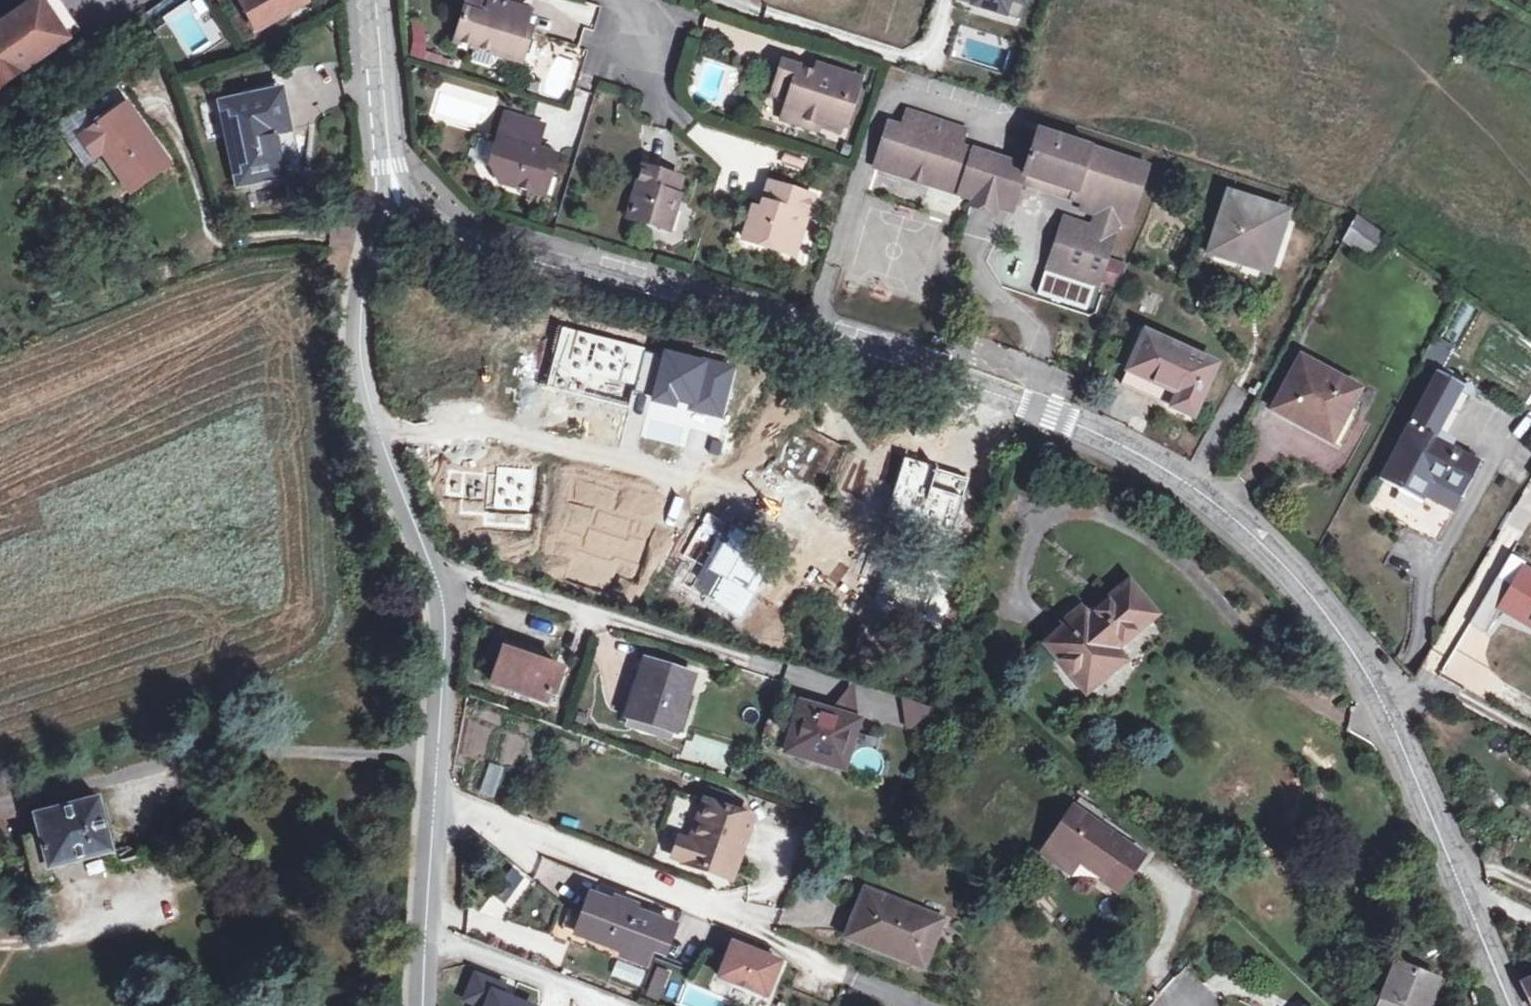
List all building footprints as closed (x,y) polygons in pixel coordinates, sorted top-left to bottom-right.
[(84,35),(58,0),(48,0),(42,4),(0,35),(0,95),(71,44),(84,35)] [(258,30),(291,12),(308,2),(307,0),(241,0),(258,30)] [(526,32),(527,29),(532,13),(489,0),(470,0),(457,45),(478,51),(497,57),(524,64),(531,41),(517,36),(519,30),(526,32)] [(958,3),(1022,21),(1026,8),(1010,3),(1007,14),(975,4),(976,0),(959,0),(958,3)] [(975,4),(1007,14),(1010,3),(1026,8),(1028,0),(976,0),(975,4)] [(517,36),(531,41),(534,31),(527,29),(526,32),(519,30),(517,36)] [(497,57),(478,51),(476,58),(495,64),(497,57)] [(863,81),(842,74),(839,83),(824,79),(825,76),(818,74),(784,63),(774,96),(789,101),(787,109),(802,113),(800,119),(822,126),(841,132),(845,119),(851,121),(863,81)] [(839,83),(842,74),(820,67),(818,74),(825,76),(824,79),(839,83)] [(276,134),(290,130),(281,94),(225,106),(242,183),(285,175),(276,134)] [(98,128),(83,139),(97,159),(104,153),(133,192),(171,164),(128,106),(98,128)] [(83,139),(98,128),(84,109),(59,128),(73,146),(83,139)] [(802,113),(787,109),(783,122),(819,133),(822,126),(800,119),(802,113)] [(889,124),(877,160),(962,188),(974,151),(961,147),(967,130),(908,111),(902,129),(889,124)] [(529,141),(538,144),(543,127),(507,116),(491,166),(503,185),(537,195),(543,175),(550,178),(556,158),(536,151),(527,148),(529,141)] [(276,134),(285,175),(304,171),(294,129),(290,130),(276,134)] [(1027,169),(1024,177),(1074,193),(1072,199),(1086,204),(1094,206),(1092,213),(1099,216),(1095,230),(1092,238),(1078,234),(1067,270),(1095,279),(1105,274),(1110,259),(1121,224),(1131,227),(1151,168),(1037,132),(1027,169)] [(88,166),(97,159),(83,139),(73,146),(88,166)] [(529,141),(527,148),(536,151),(538,144),(529,141)] [(962,188),(960,195),(974,200),(971,209),(995,216),(999,208),(1013,212),(1022,184),(1024,177),(1027,169),(974,151),(962,188)] [(962,188),(877,160),(875,167),(960,195),(962,188)] [(670,235),(676,215),(673,214),(683,183),(644,171),(628,222),(670,235)] [(543,175),(537,195),(545,197),(550,178),(543,175)] [(1074,193),(1024,177),(1022,184),(1072,199),(1074,193)] [(745,241),(789,254),(795,234),(803,236),(814,198),(772,185),(764,211),(761,221),(752,218),(745,241)] [(1212,253),(1244,263),(1247,256),(1269,263),(1285,214),(1230,196),(1212,253)] [(1092,213),(1094,206),(1086,204),(1084,212),(1092,213)] [(755,208),(752,218),(761,221),(764,211),(755,208)] [(1344,241),(1368,258),(1384,235),(1358,216),(1344,241)] [(1078,234),(1092,238),(1095,230),(1065,221),(1049,274),(1076,281),(1076,284),(1047,276),(1040,297),(1089,312),(1096,290),(1092,289),(1093,287),(1101,289),(1104,278),(1108,279),(1114,261),(1110,259),(1105,274),(1095,279),(1067,270),(1078,234)] [(795,234),(789,254),(797,257),(803,236),(795,234)] [(1247,256),(1244,263),(1267,270),(1269,263),(1247,256)] [(1130,266),(1114,261),(1108,279),(1122,284),(1130,266)] [(1123,385),(1175,409),(1193,416),(1198,405),(1216,365),(1146,334),(1123,385)] [(1446,364),(1453,346),(1434,338),(1426,356),(1446,364)] [(1276,411),(1294,420),(1298,414),(1337,435),(1343,424),(1353,405),(1360,392),(1303,361),(1276,411)] [(1453,446),(1437,438),(1440,433),(1464,387),(1437,372),(1380,479),(1424,502),(1434,483),(1462,498),(1482,462),(1453,446)] [(1354,430),(1364,411),(1353,405),(1343,424),(1354,430)] [(1298,414),(1294,420),(1334,441),(1337,435),(1298,414)] [(1440,433),(1437,438),(1453,446),(1456,441),(1440,433)] [(1498,577),(1513,587),(1525,568),(1530,572),(1530,564),(1512,553),(1498,577)] [(1470,624),(1486,633),(1504,602),(1530,618),(1530,572),(1525,568),(1513,587),(1498,577),(1470,624)] [(1046,644),(1082,689),(1102,673),(1107,679),(1127,662),(1116,649),(1158,615),(1131,582),(1091,616),(1071,631),(1068,626),(1046,644)] [(1068,626),(1071,631),(1091,616),(1080,603),(1062,620),(1068,626)] [(548,704),(551,693),(555,695),(564,671),(544,664),(543,667),(519,659),(523,648),(508,643),(509,639),(495,635),(487,658),(500,663),(492,684),(548,704)] [(673,730),(676,731),(678,724),(684,708),(694,677),(648,662),(630,716),(673,730)] [(1102,673),(1082,689),(1088,695),(1107,679),(1102,673)] [(854,683),(831,713),(860,723),(854,683)] [(915,702),(887,693),(894,720),(908,724),(915,702)] [(789,746),(819,755),(818,760),(846,769),(860,723),(831,713),(802,705),(789,746)] [(691,710),(684,708),(678,724),(685,727),(691,710)] [(673,730),(630,716),(628,723),(670,737),(673,730)] [(34,835),(47,881),(53,880),(50,869),(113,852),(99,799),(37,817),(41,833),(34,835)] [(756,821),(710,802),(694,839),(685,835),(675,858),(712,873),(716,864),(734,872),(756,821)] [(1041,854),(1059,866),(1066,856),(1079,864),(1119,892),(1144,857),(1074,808),(1041,854)] [(47,881),(34,835),(25,838),(38,884),(47,881)] [(1079,864),(1066,856),(1059,866),(1071,874),(1079,864)] [(507,904),(527,874),(511,863),(491,893),(507,904)] [(734,872),(716,864),(712,873),(731,881),(734,872)] [(924,968),(943,920),(920,911),(918,916),(865,894),(848,937),(924,968)] [(594,895),(586,912),(601,918),(593,938),(612,947),(617,948),(622,947),(626,945),(634,948),(630,957),(650,966),(658,944),(668,948),(675,927),(636,912),(639,907),(617,898),(615,903),(594,895)] [(586,912),(569,906),(561,926),(593,938),(601,918),(586,912)] [(734,944),(721,977),(768,996),(781,963),(734,944)] [(665,1005),(676,1005),(689,971),(657,959),(642,997),(665,1005)] [(1439,980),(1396,963),(1379,1005),(1428,1005),(1439,980)] [(477,975),(467,1000),(482,1005),(526,1005),(504,997),(508,987),(477,975)]
